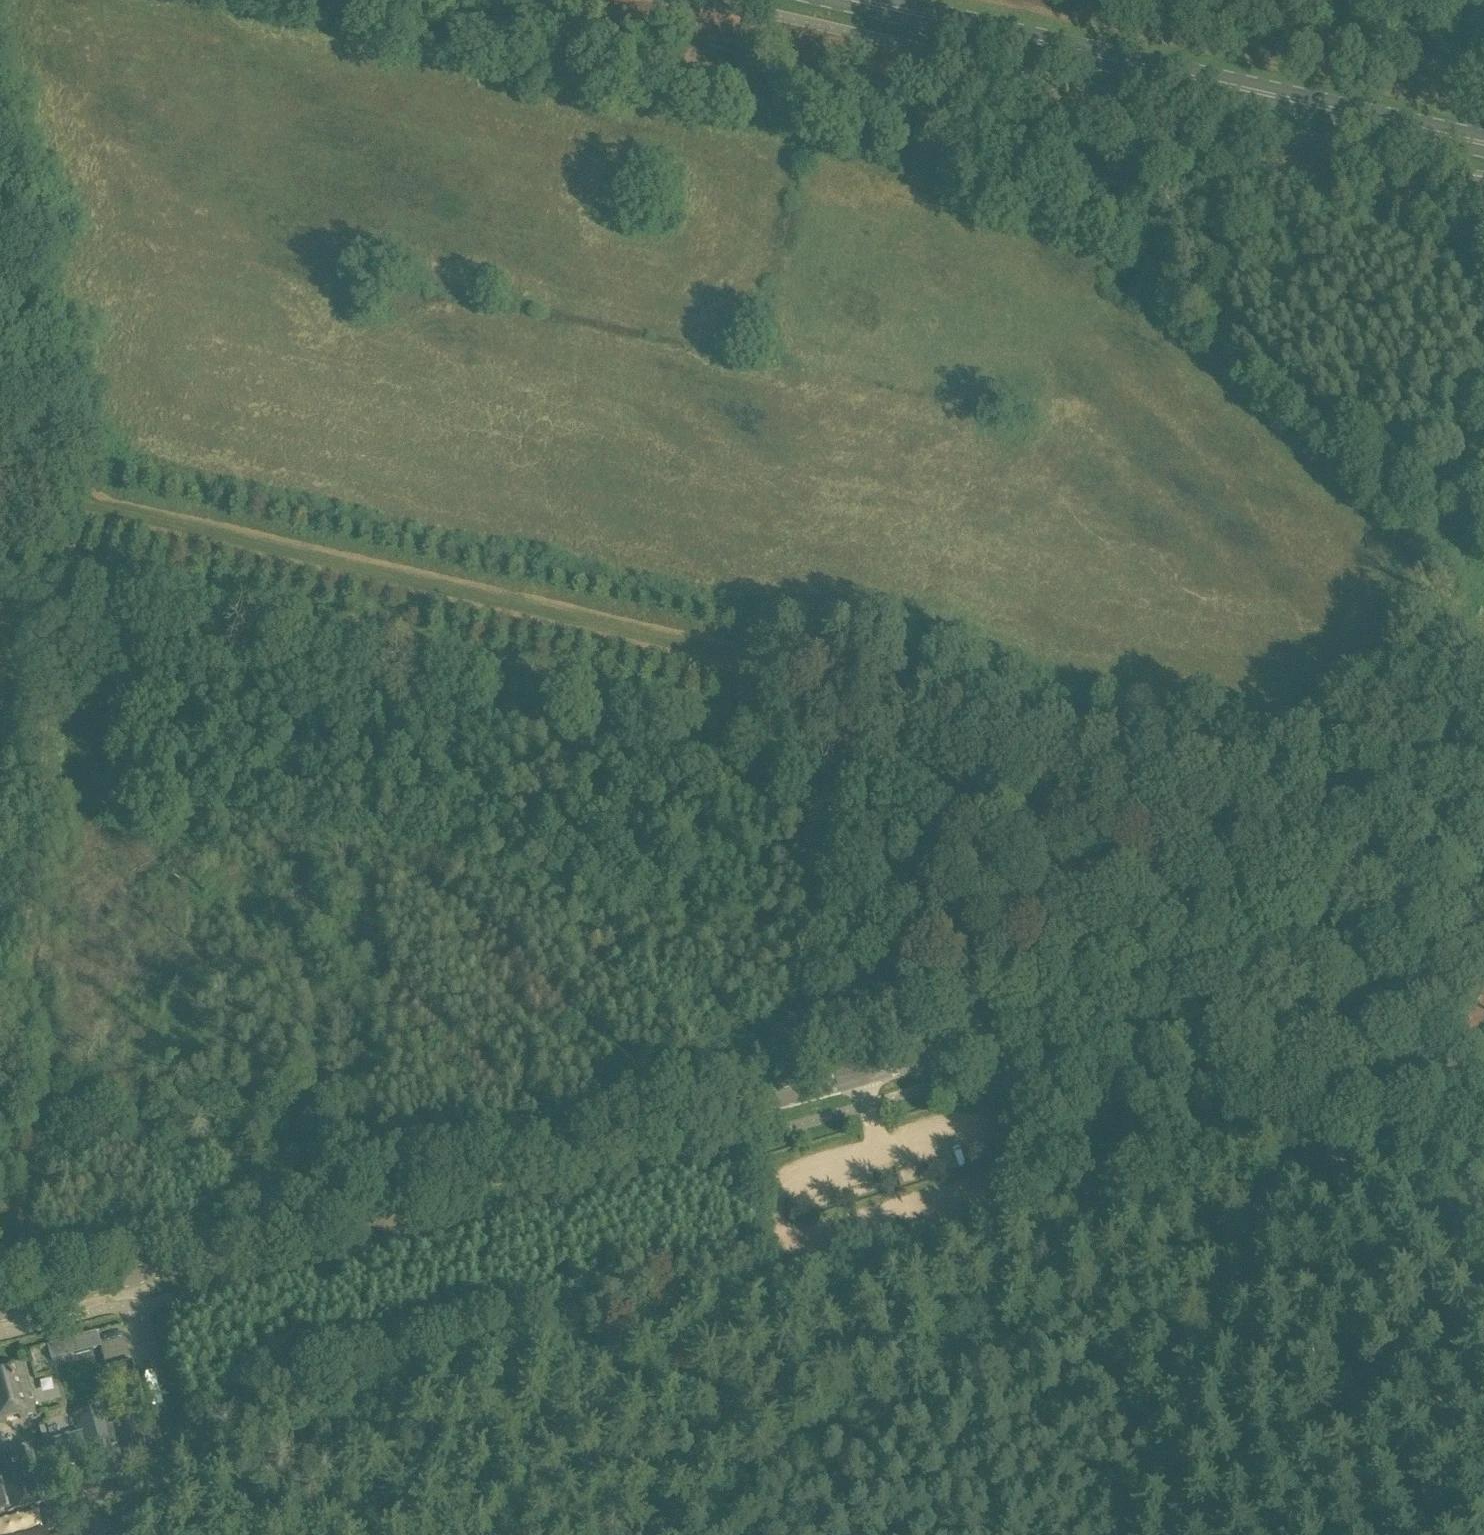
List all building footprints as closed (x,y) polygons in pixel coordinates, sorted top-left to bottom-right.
[(71,1338),(76,1354),(99,1348),(95,1331),(71,1338)] [(36,1414),(22,1363),(0,1370),(0,1424),(5,1423),(4,1420),(20,1416),(21,1418),(36,1414)] [(109,1423),(116,1454),(121,1472),(151,1461),(138,1414),(109,1423)] [(6,1509),(7,1513),(45,1503),(38,1475),(94,1460),(100,1484),(122,1478),(121,1472),(116,1454),(109,1423),(87,1429),(87,1434),(63,1441),(62,1439),(0,1456),(0,1510),(6,1509)]
